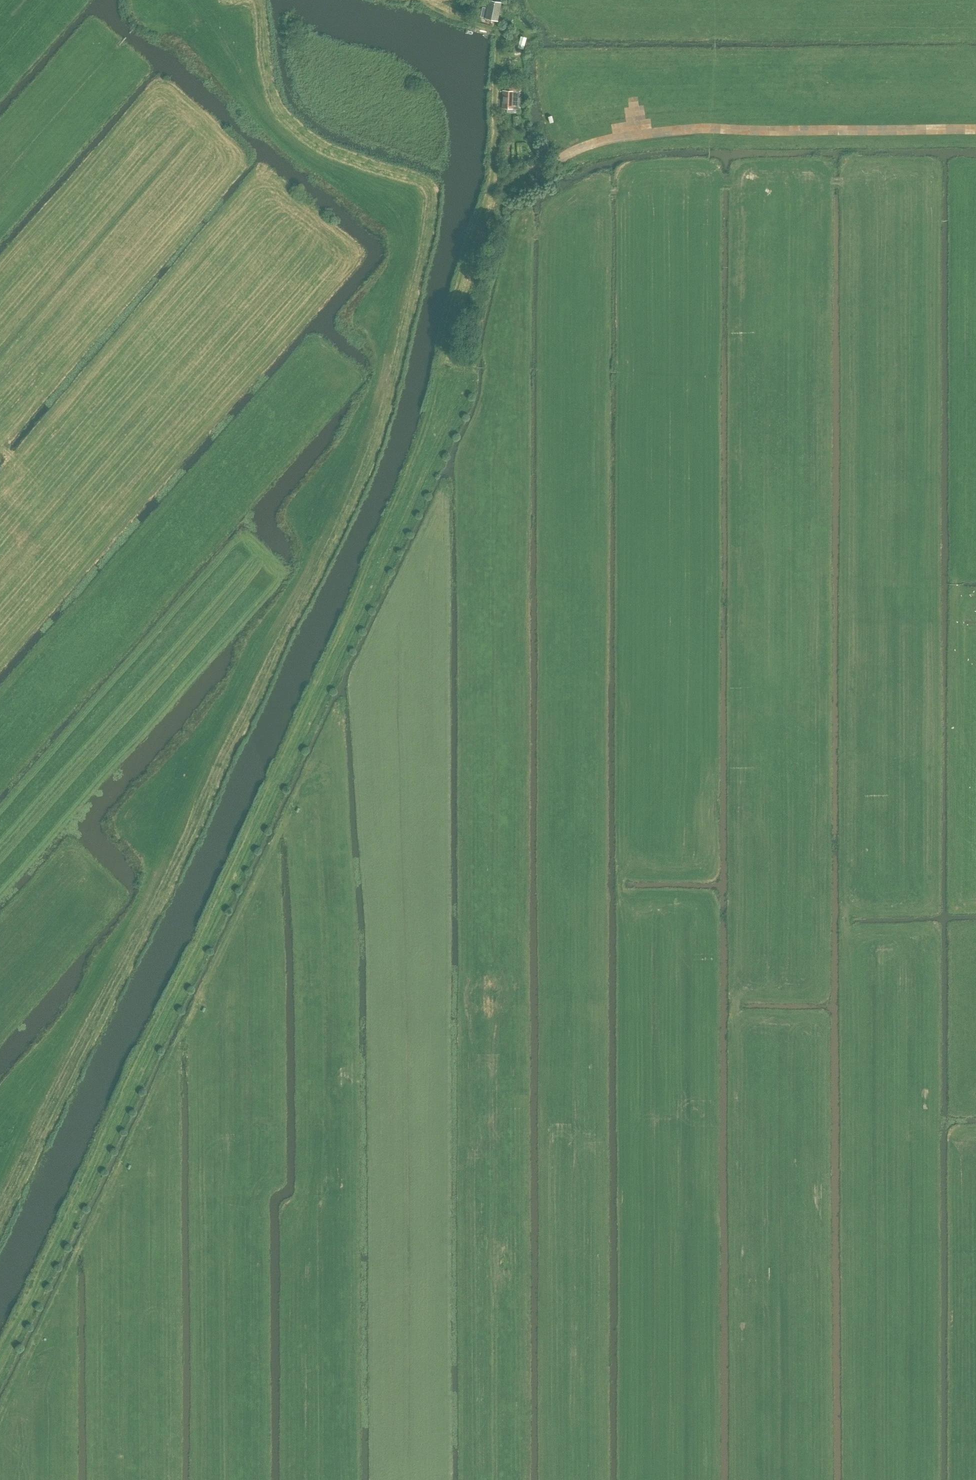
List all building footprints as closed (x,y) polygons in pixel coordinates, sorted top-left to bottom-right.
[(498,20),(502,3),(489,0),(487,8),(483,7),(481,17),(485,18),(498,20)] [(519,97),(519,92),(520,86),(510,86),(510,91),(503,91),(503,109),(521,109),(521,97),(519,97)]
